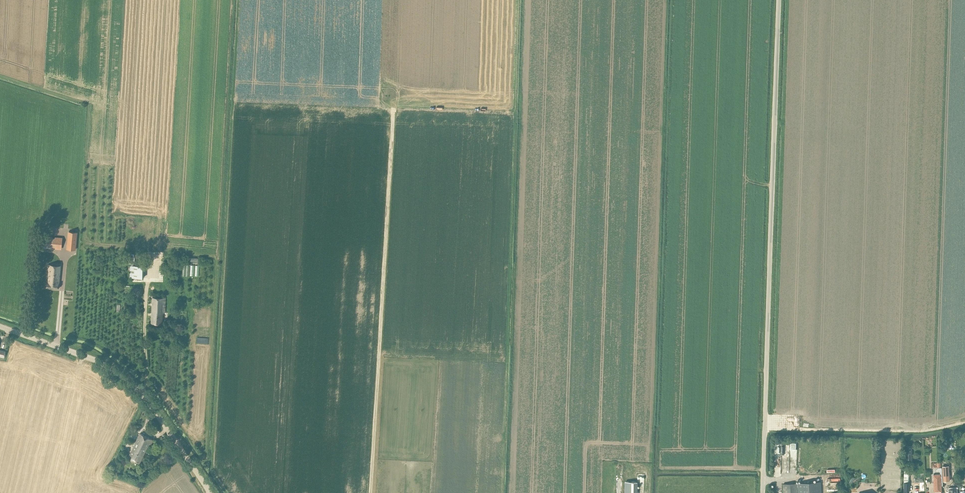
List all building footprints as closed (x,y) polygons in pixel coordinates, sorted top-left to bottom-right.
[(77,232),(69,232),(67,249),(75,249),(77,232)] [(62,239),(56,238),(43,237),(42,246),(62,248),(62,239)] [(46,287),(59,289),(61,265),(48,264),(46,287)] [(199,276),(200,265),(185,264),(184,275),(199,276)] [(144,278),(145,265),(130,265),(130,278),(144,278)] [(152,297),(152,310),(155,310),(155,314),(156,314),(156,323),(162,323),(162,312),(165,313),(166,298),(152,297)] [(132,449),(128,457),(139,463),(149,444),(150,445),(153,440),(140,433),(132,449)] [(790,473),(790,446),(781,446),(781,473),(790,473)] [(940,474),(934,474),(934,488),(941,488),(941,486),(943,486),(942,474),(942,471),(942,467),(941,467),(941,462),(937,462),(937,465),(937,467),(937,470),(940,469),(940,472),(940,474)] [(624,492),(637,492),(637,482),(625,481),(624,492)] [(820,482),(798,483),(799,492),(820,492),(820,482)] [(783,484),(784,492),(799,492),(798,483),(783,484)]
